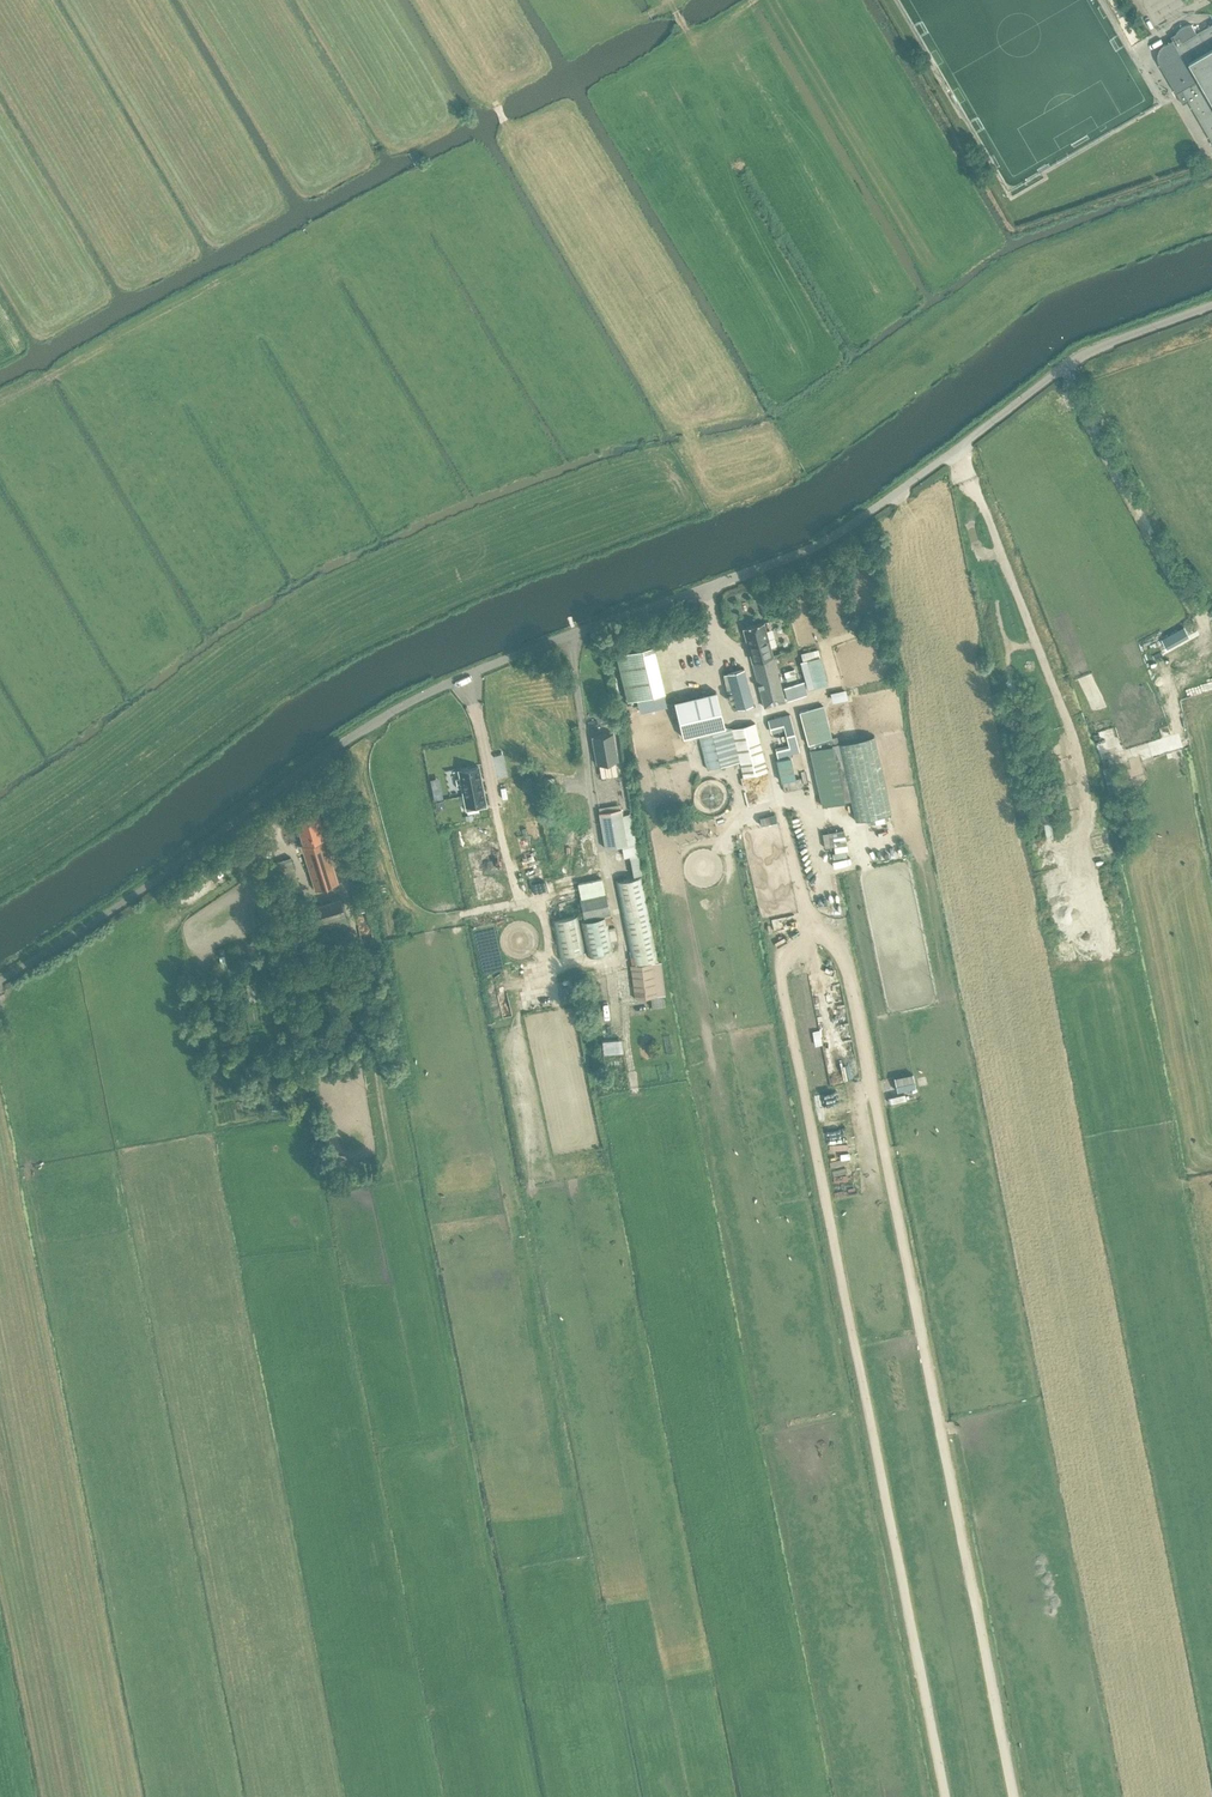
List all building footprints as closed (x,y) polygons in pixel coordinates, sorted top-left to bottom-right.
[(1208,91),(1191,61),(1209,51),(1198,33),(1194,25),(1191,25),(1188,25),(1186,26),(1184,27),(1182,28),(1180,30),(1179,32),(1177,34),(1173,37),(1174,40),(1166,45),(1165,46),(1163,48),(1161,50),(1160,53),(1160,56),(1160,59),(1160,61),(1161,64),(1185,104),(1190,101),(1208,91)] [(1198,33),(1209,51),(1191,61),(1208,91),(1190,101),(1211,138),(1211,25),(1198,33)] [(764,707),(785,702),(764,623),(743,628),(764,707)] [(727,673),(737,709),(754,704),(745,669),(727,673)] [(803,682),(784,688),(787,700),(807,695),(803,682)] [(716,692),(674,702),(683,738),(725,727),(716,692)] [(809,744),(831,738),(824,705),(800,711),(807,744),(809,744)] [(789,714),(768,720),(771,733),(785,730),(789,744),(775,748),(778,760),(791,757),(791,754),(799,752),(789,714)] [(755,723),(732,729),(740,761),(744,777),(767,771),(755,723)] [(706,733),(698,735),(707,770),(740,761),(732,729),(731,727),(726,729),(706,733)] [(618,761),(613,733),(591,736),(596,765),(618,761)] [(809,744),(822,806),(851,800),(839,743),(837,736),(831,738),(809,744)] [(891,813),(874,736),(839,743),(851,800),(855,821),(891,813)] [(778,760),(776,760),(781,782),(782,782),(788,781),(794,779),(796,779),(791,757),(778,760)] [(460,779),(456,779),(458,788),(462,787),(466,810),(486,806),(478,767),(459,771),(460,779)] [(796,779),(794,779),(797,789),(803,788),(801,778),(796,779)] [(794,779),(788,781),(790,790),(797,789),(794,779)] [(788,781),(782,782),(784,792),(790,790),(788,781)] [(1117,781),(1108,783),(1111,796),(1120,794),(1117,781)] [(441,789),(432,791),(434,800),(443,798),(441,789)] [(443,801),(435,802),(436,811),(445,809),(443,801)] [(622,814),(621,808),(599,812),(605,848),(622,846),(624,856),(637,854),(631,813),(622,814)] [(316,890),(337,883),(320,826),(322,825),(318,811),(295,818),(304,845),(302,845),(316,890)] [(333,827),(336,843),(337,843),(339,851),(351,849),(349,841),(350,841),(347,824),(333,827)] [(298,856),(305,854),(301,842),(294,844),(298,856)] [(354,866),(358,865),(355,852),(340,855),(342,864),(353,862),(354,866)] [(297,910),(295,906),(305,903),(291,858),(258,868),(262,882),(276,878),(287,913),(297,910)] [(657,959),(656,959),(641,876),(617,881),(632,963),(637,962),(637,964),(631,965),(635,998),(651,996),(652,1008),(665,1006),(664,995),(665,995),(661,961),(659,961),(659,960),(657,960),(657,959)] [(584,920),(610,914),(606,893),(580,899),(584,920)] [(310,937),(316,957),(337,951),(337,950),(352,947),(346,927),(349,927),(341,898),(304,909),(312,937),(310,937)] [(584,951),(577,916),(553,920),(560,955),(584,951)] [(607,924),(612,923),(611,916),(582,922),(588,958),(613,953),(607,924)] [(617,939),(614,926),(608,928),(611,940),(617,939)] [(622,1039),(602,1041),(603,1053),(623,1051),(622,1039)] [(897,1091),(916,1087),(913,1074),(894,1078),(897,1091)]
